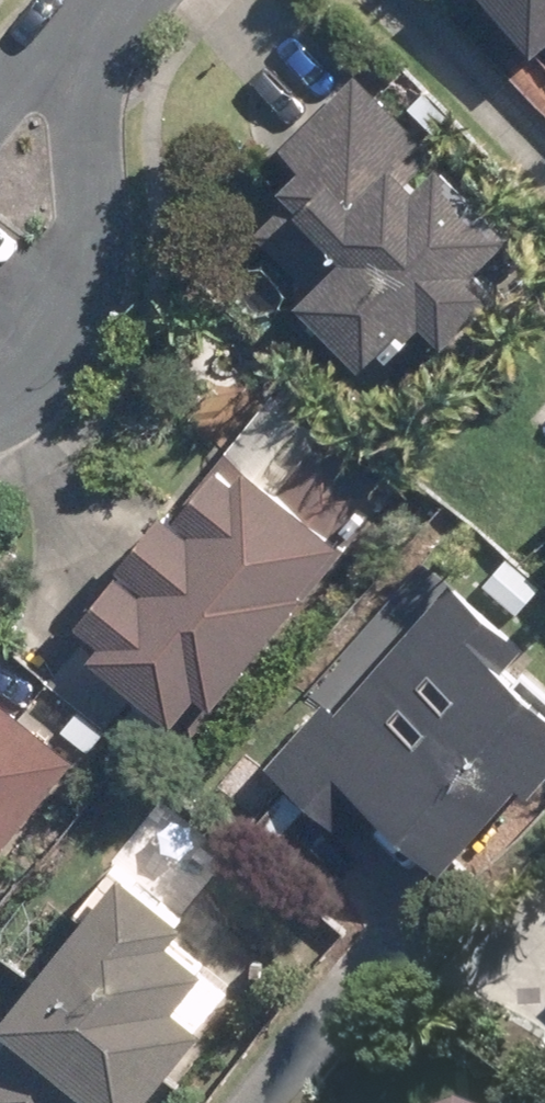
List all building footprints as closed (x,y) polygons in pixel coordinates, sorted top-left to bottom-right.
[(521,38),(544,18),(544,0),(489,0),(521,38)] [(454,350),(507,294),(486,272),(520,239),(450,168),(452,165),(373,84),(297,159),(316,177),(294,199),(304,209),(271,243),(319,294),(307,305),(374,374),(397,352),(402,355),(431,326),(454,350)] [(433,87),(418,103),(446,129),(461,113),(433,87)] [(408,481),(339,424),(293,480),(255,449),(244,461),(226,448),(185,498),(203,511),(199,516),(172,493),(126,547),(155,570),(149,575),(128,557),(85,605),(108,626),(97,639),(181,707),(182,705),(208,727),(237,692),(226,682),(311,581),(320,588),(408,481)] [(478,581),(513,611),(538,582),(503,552),(478,581)] [(526,668),(544,646),(544,645),(474,581),(358,709),(345,699),(288,764),(365,831),(390,802),(460,861),(544,763),(544,669),(544,668),(536,676),(526,668)] [(81,755),(0,691),(0,855),(81,755)] [(55,728),(83,749),(102,724),(74,702),(55,728)] [(215,909),(152,857),(25,1011),(48,1029),(0,1090),(0,1098),(7,1102),(123,1102),(130,1094),(141,1102),(162,1102),(232,1014),(204,993),(235,956),(200,928),(215,909)] [(481,1093),(458,1102),(507,1102),(481,1093)]
